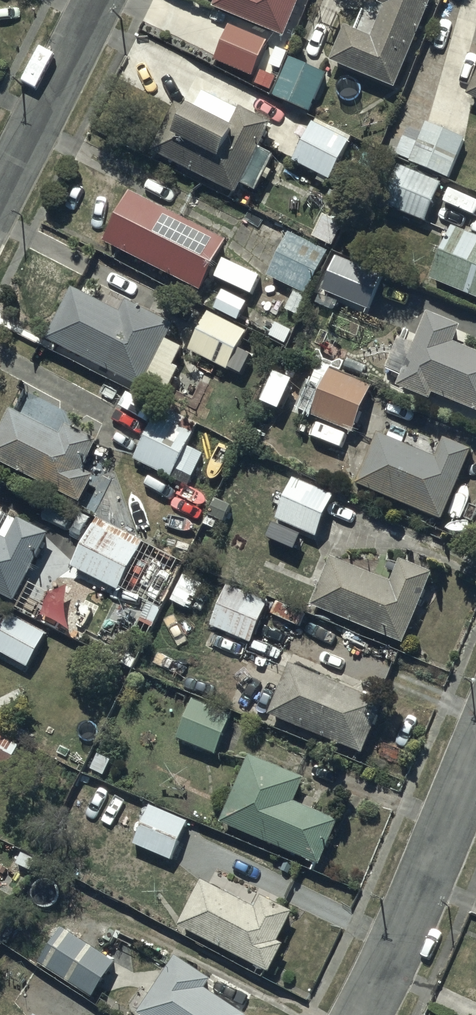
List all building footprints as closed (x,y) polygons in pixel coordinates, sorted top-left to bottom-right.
[(215,13),(286,42),(303,0),(220,0),(215,13)] [(380,6),(386,9),(373,41),(345,30),(331,64),(398,91),(435,0),(382,0),(380,6)] [(253,83),(270,45),(230,28),(214,66),(253,83)] [(328,77),(289,60),(272,98),(311,115),(328,77)] [(468,98),(475,102),(475,80),(468,98)] [(228,131),(177,108),(153,161),(237,199),(242,189),(259,197),(275,161),(261,155),(273,127),(238,111),(228,131)] [(355,139),(316,121),(295,166),(343,188),(351,171),(342,167),(355,139)] [(467,142),(428,125),(423,135),(409,129),(396,160),(419,169),(417,174),(440,184),(442,178),(450,181),(467,142)] [(399,169),(383,208),(427,226),(443,187),(399,169)] [(107,242),(202,292),(213,271),(222,254),(225,248),(215,237),(133,194),(107,242)] [(344,229),(325,219),(313,241),(333,251),(344,229)] [(431,280),(475,298),(475,236),(453,227),(431,280)] [(269,276),(308,295),(328,252),(289,234),(269,276)] [(222,254),(213,271),(252,293),(262,274),(222,254)] [(323,291),(369,310),(383,275),(337,256),(323,291)] [(45,340),(142,387),(146,378),(169,389),(179,369),(174,366),(182,349),(167,342),(176,324),(127,301),(122,311),(71,286),(45,340)] [(214,310),(238,322),(247,303),(223,292),(214,310)] [(208,312),(189,351),(227,370),(247,330),(208,312)] [(431,401),(433,395),(475,412),(475,351),(455,343),(462,326),(428,313),(397,387),(431,401)] [(329,377),(315,372),(310,384),(307,382),(295,412),(354,435),(372,389),(331,372),(329,377)] [(80,501),(93,475),(84,470),(98,441),(66,425),(61,435),(11,410),(0,433),(0,461),(80,501)] [(155,416),(135,460),(189,485),(203,455),(187,448),(194,433),(155,416)] [(356,486),(442,521),(470,451),(444,440),(437,457),(378,433),(356,486)] [(276,520),(317,537),(334,496),(294,479),(276,520)] [(71,568),(119,592),(121,589),(157,607),(180,560),(96,518),(71,568)] [(15,600),(48,535),(18,520),(8,540),(0,536),(0,593),(15,600)] [(312,607),(404,644),(433,573),(400,560),(391,582),(332,558),(312,607)] [(17,610),(36,620),(54,585),(34,575),(17,610)] [(205,586),(185,577),(172,604),(192,614),(205,586)] [(211,627),(252,643),(268,601),(229,586),(211,627)] [(270,614),(300,627),(306,614),(276,601),(270,614)] [(28,667),(46,634),(11,614),(0,634),(0,651),(28,667)] [(271,715),(363,753),(385,702),(293,663),(271,715)] [(178,739),(216,755),(232,715),(194,699),(178,739)] [(9,768),(20,745),(0,736),(0,763),(9,768)] [(221,823),(319,865),(338,821),(294,802),(304,779),(250,756),(221,823)] [(134,844),(172,860),(188,822),(150,806),(134,844)] [(182,927),(270,971),(283,945),(278,942),(293,912),(261,896),(256,907),(205,882),(182,927)] [(40,964),(93,998),(116,962),(63,928),(40,964)] [(138,1014),(243,1014),(205,990),(212,981),(175,957),(137,1014),(138,1014)]
